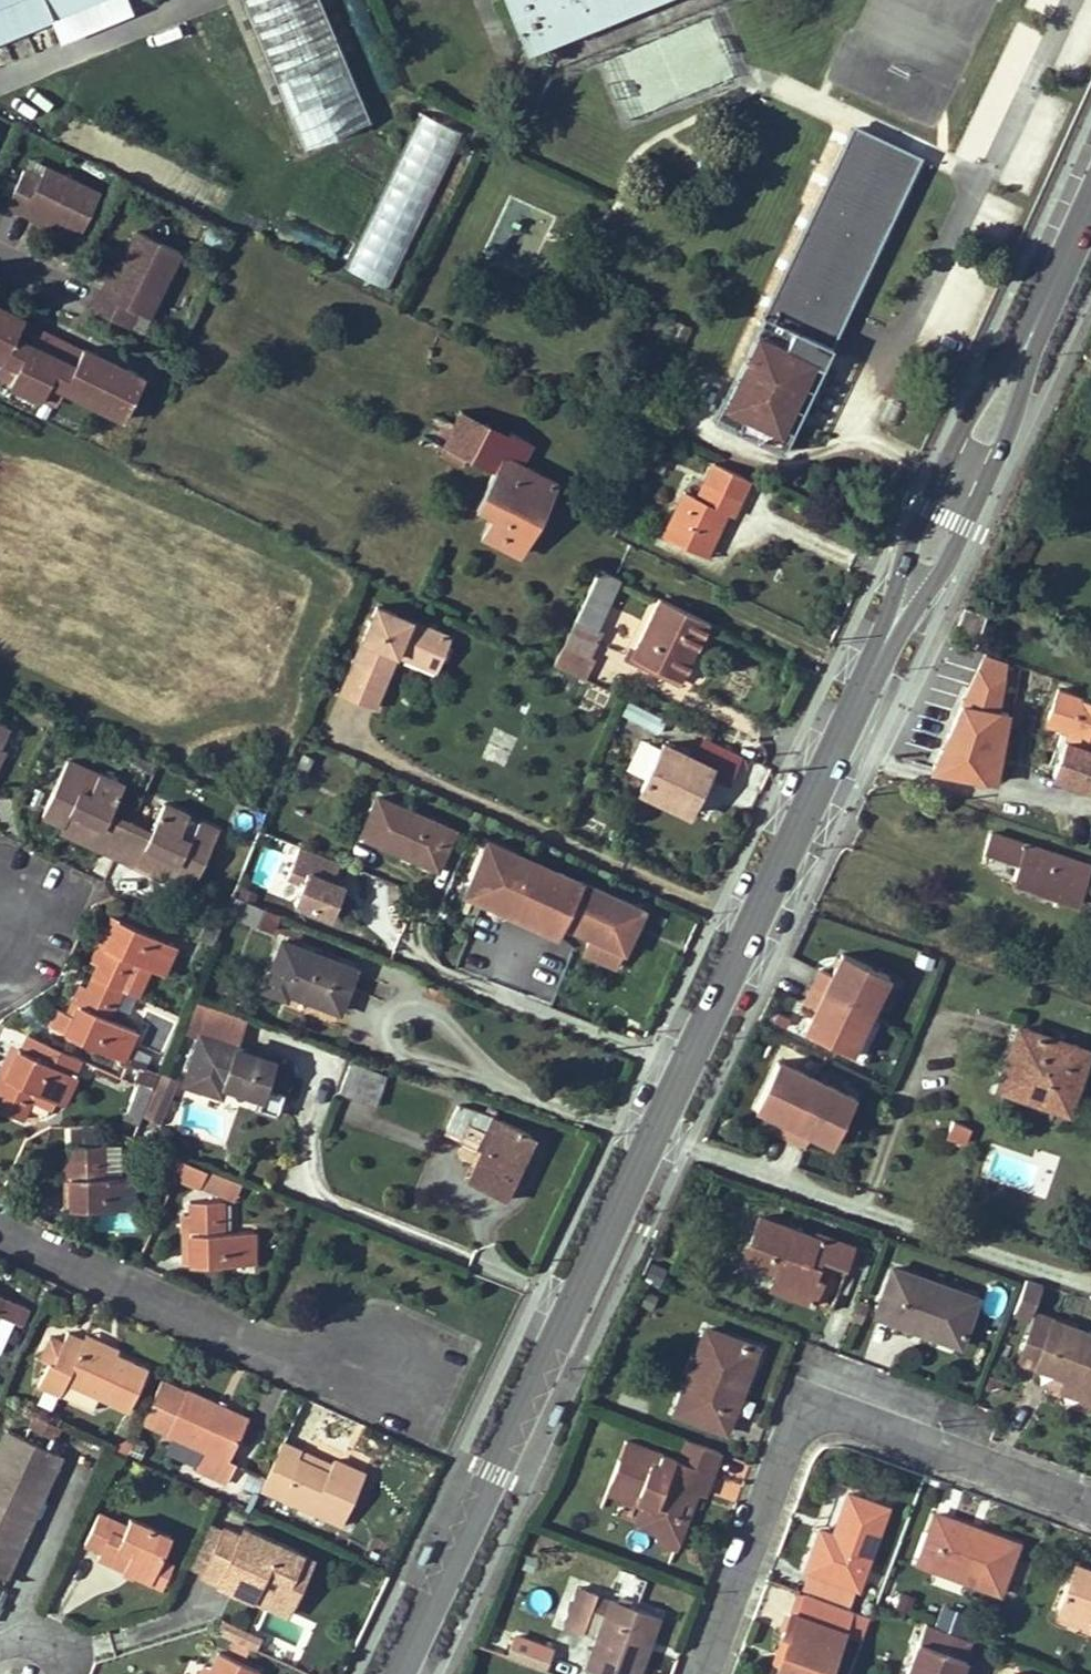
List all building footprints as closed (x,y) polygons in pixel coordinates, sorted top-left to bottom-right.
[(101,0),(0,0),(0,41),(101,0)] [(295,75),(315,128),(376,103),(334,0),(265,0),(295,75)] [(521,42),(623,0),(505,0),(521,42)] [(629,115),(732,77),(710,17),(607,55),(629,115)] [(416,110),(347,271),(388,289),(458,128),(416,110)] [(856,135),(758,334),(826,368),(924,169),(856,135)] [(43,165),(27,158),(22,170),(37,177),(43,165)] [(37,177),(22,170),(5,204),(22,213),(25,207),(52,220),(78,233),(98,192),(43,165),(37,177)] [(52,220),(25,207),(22,213),(49,226),(52,220)] [(153,306),(179,251),(136,231),(123,257),(110,284),(105,282),(96,299),(132,316),(140,300),(153,306)] [(117,255),(105,282),(110,284),(123,257),(117,255)] [(140,300),(132,316),(145,322),(153,306),(140,300)] [(3,357),(17,363),(10,378),(9,381),(43,398),(44,395),(51,380),(65,387),(124,415),(144,376),(84,347),(76,363),(16,334),(25,318),(0,306),(0,355),(3,357)] [(670,335),(677,323),(645,310),(639,322),(670,335)] [(16,334),(76,363),(84,347),(25,318),(16,334)] [(792,351),(758,334),(724,403),(767,424),(779,401),(771,397),(792,351)] [(771,397),(779,401),(767,424),(777,429),(812,361),(792,351),(771,397)] [(17,363),(3,357),(0,363),(0,373),(10,378),(17,363)] [(65,387),(51,380),(44,395),(58,401),(65,387)] [(433,414),(418,440),(439,452),(444,443),(492,469),(474,505),(490,513),(480,534),(519,553),(530,530),(520,525),(535,496),(544,501),(554,481),(519,464),(530,442),(509,431),(507,434),(457,409),(450,423),(433,414)] [(725,511),(730,514),(748,477),(712,460),(695,495),(684,490),(662,534),(704,554),(725,511)] [(535,496),(520,525),(530,530),(544,501),(535,496)] [(596,639),(590,636),(618,577),(599,568),(562,644),(588,656),(596,639)] [(630,655),(680,679),(708,620),(658,597),(630,655)] [(439,657),(449,634),(376,603),(339,692),(374,706),(395,652),(401,641),(439,657)] [(964,608),(954,638),(976,646),(987,615),(964,608)] [(435,669),(439,657),(401,641),(395,652),(435,669)] [(588,656),(562,644),(553,663),(579,676),(588,656)] [(905,719),(956,739),(958,729),(965,694),(920,677),(905,719)] [(952,773),(996,781),(1008,711),(985,707),(988,687),(967,683),(965,694),(958,729),(961,729),(952,773)] [(1058,690),(1048,719),(1070,727),(1054,773),(1090,785),(1090,701),(1058,690)] [(657,733),(664,714),(624,701),(618,719),(657,733)] [(630,762),(645,767),(654,743),(640,737),(630,762)] [(662,741),(639,789),(686,811),(709,763),(662,741)] [(310,757),(303,753),(293,773),(301,777),(310,757)] [(78,787),(87,767),(67,758),(42,813),(63,824),(70,809),(79,814),(70,833),(115,855),(130,823),(110,814),(124,782),(98,770),(98,772),(88,792),(78,787)] [(98,772),(87,767),(78,787),(88,792),(98,772)] [(377,796),(360,833),(436,867),(452,830),(377,796)] [(169,857),(178,861),(172,873),(193,883),(219,828),(198,818),(198,820),(188,815),(189,813),(164,801),(150,832),(130,823),(115,855),(160,876),(169,857)] [(60,829),(70,833),(79,814),(70,809),(63,824),(60,829)] [(1057,896),(1079,904),(1090,865),(990,833),(983,853),(1018,865),(1014,878),(1058,893),(1057,896)] [(540,910),(558,872),(540,863),(537,869),(524,863),(504,853),(507,847),(487,837),(469,875),(485,883),(488,892),(500,888),(511,893),(515,905),(523,902),(540,910)] [(531,849),(510,840),(507,847),(504,853),(524,863),(531,849)] [(285,899),(329,916),(343,881),(331,876),(337,860),(305,847),(285,899)] [(543,855),(531,849),(524,863),(537,869),(540,863),(543,855)] [(169,880),(172,873),(178,861),(169,857),(160,876),(169,880)] [(590,935),(583,950),(613,965),(619,951),(622,952),(642,909),(559,870),(540,910),(539,911),(534,921),(556,932),(561,921),(590,935)] [(241,898),(257,904),(266,885),(250,878),(241,898)] [(481,894),(490,919),(517,912),(515,905),(511,893),(500,888),(488,892),(481,894)] [(271,928),(277,912),(257,904),(241,898),(235,895),(229,911),(271,928)] [(105,932),(112,935),(120,918),(113,914),(105,932)] [(220,918),(209,914),(203,926),(215,931),(220,918)] [(176,943),(120,918),(112,935),(105,932),(92,961),(98,963),(93,975),(120,988),(136,996),(150,967),(162,973),(176,943)] [(215,931),(203,926),(198,936),(210,942),(215,931)] [(338,1010),(354,968),(282,941),(264,989),(286,997),(288,991),(338,1010)] [(891,970),(844,948),(834,969),(824,965),(808,999),(818,1004),(808,1026),(855,1048),(891,970)] [(108,1000),(113,1003),(120,988),(93,975),(87,987),(81,984),(73,1001),(79,1004),(73,1016),(68,1013),(56,1008),(50,1024),(124,1059),(137,1029),(107,1016),(102,1013),(108,1000)] [(435,995),(442,997),(445,988),(425,980),(420,992),(434,998),(435,995)] [(107,1016),(113,1003),(108,1000),(102,1013),(107,1016)] [(73,1016),(79,1004),(73,1001),(68,1013),(73,1016)] [(261,1097),(264,1089),(283,1096),(293,1068),(234,1046),(244,1020),(196,1005),(188,1032),(199,1036),(184,1083),(221,1095),(225,1085),(261,1097)] [(143,1045),(162,1051),(171,1023),(152,1017),(143,1045)] [(1021,1027),(1014,1047),(1020,1049),(1008,1082),(1043,1094),(1041,1100),(1068,1109),(1089,1050),(1021,1027)] [(6,1076),(0,1072),(0,1109),(20,1118),(30,1097),(24,1093),(28,1087),(52,1100),(62,1104),(76,1075),(73,1074),(80,1058),(30,1036),(23,1050),(20,1049),(6,1076)] [(335,1055),(324,1085),(364,1101),(372,1085),(366,1083),(372,1069),(335,1055)] [(857,1095),(780,1058),(757,1105),(779,1115),(775,1126),(809,1142),(813,1132),(835,1142),(857,1095)] [(141,1064),(134,1078),(150,1085),(156,1072),(141,1064)] [(49,1106),(52,1100),(28,1087),(24,1093),(30,1097),(49,1106)] [(283,1096),(264,1089),(261,1097),(258,1107),(276,1113),(283,1096)] [(512,1179),(507,1176),(528,1132),(487,1113),(457,1104),(445,1128),(461,1136),(458,1140),(482,1151),(467,1181),(503,1199),(512,1179)] [(949,1120),(944,1136),(964,1141),(968,1125),(949,1120)] [(528,1132),(507,1176),(512,1179),(533,1134),(528,1132)] [(63,1176),(71,1176),(72,1207),(133,1207),(132,1175),(102,1174),(102,1144),(70,1145),(70,1157),(62,1157),(63,1176)] [(178,1175),(198,1185),(207,1168),(183,1159),(178,1175)] [(72,1207),(71,1176),(63,1176),(63,1207),(72,1207)] [(182,1245),(190,1245),(191,1264),(253,1262),(252,1230),(222,1230),(215,1231),(215,1218),(222,1218),(222,1200),(188,1200),(189,1212),(182,1212),(182,1245)] [(91,1212),(91,1228),(126,1228),(126,1211),(91,1212)] [(843,1266),(851,1245),(816,1231),(814,1236),(760,1215),(743,1258),(776,1272),(770,1287),(813,1303),(822,1279),(813,1275),(820,1258),(843,1266)] [(191,1264),(190,1245),(182,1245),(182,1264),(191,1264)] [(960,1344),(977,1297),(894,1267),(876,1312),(960,1344)] [(1022,1279),(1014,1312),(1029,1317),(1038,1283),(1022,1279)] [(26,1306),(0,1294),(0,1348),(16,1317),(20,1319),(26,1306)] [(1036,1313),(1019,1360),(1065,1378),(1064,1380),(1090,1390),(1090,1333),(1036,1313)] [(742,1384),(756,1347),(704,1328),(681,1393),(679,1392),(673,1409),(726,1429),(733,1412),(727,1409),(738,1382),(742,1384)] [(51,1363),(41,1384),(61,1393),(67,1381),(97,1394),(127,1408),(146,1368),(116,1354),(83,1339),(66,1331),(62,1340),(48,1333),(36,1356),(51,1363)] [(83,1339),(116,1354),(119,1348),(87,1332),(83,1339)] [(170,1383),(160,1378),(141,1420),(152,1424),(170,1383)] [(1064,1380),(1061,1388),(1090,1400),(1090,1390),(1064,1380)] [(97,1394),(67,1381),(61,1393),(91,1407),(97,1394)] [(227,1458),(246,1416),(217,1403),(187,1390),(170,1383),(152,1424),(167,1432),(204,1449),(196,1467),(225,1480),(234,1462),(227,1458)] [(221,1394),(217,1403),(246,1416),(250,1408),(221,1394)] [(553,1403),(545,1421),(552,1424),(560,1406),(553,1403)] [(8,1429),(0,1446),(0,1574),(4,1576),(61,1453),(49,1449),(54,1434),(30,1424),(24,1437),(8,1429)] [(332,1458),(330,1463),(326,1471),(297,1457),(301,1449),(282,1439),(261,1485),(342,1522),(365,1474),(332,1458)] [(116,1443),(113,1450),(126,1455),(131,1442),(125,1440),(116,1443)] [(719,1454),(686,1441),(677,1463),(639,1448),(633,1463),(622,1459),(613,1481),(658,1499),(647,1528),(659,1533),(677,1540),(687,1517),(677,1512),(683,1499),(673,1495),(677,1485),(696,1493),(703,1495),(719,1454)] [(622,1459),(633,1463),(639,1448),(628,1444),(622,1459)] [(330,1463),(301,1449),(297,1457),(326,1471),(330,1463)] [(636,1524),(647,1528),(658,1499),(613,1481),(609,1491),(644,1505),(636,1524)] [(677,1485),(673,1495),(683,1499),(692,1503),(696,1493),(677,1485)] [(804,1569),(808,1570),(855,1587),(856,1587),(886,1508),(848,1494),(833,1534),(820,1530),(804,1569)] [(935,1513),(917,1560),(999,1590),(1016,1543),(935,1513)] [(126,1526),(98,1514),(85,1541),(101,1548),(97,1556),(150,1579),(160,1557),(169,1536),(129,1519),(126,1526)] [(256,1587),(281,1598),(301,1554),(243,1527),(239,1535),(224,1528),(203,1575),(251,1596),(256,1587)] [(674,1548),(677,1540),(659,1533),(655,1541),(674,1548)] [(281,1598),(256,1587),(251,1596),(287,1612),(312,1559),(301,1554),(281,1598)] [(173,1562),(160,1557),(150,1579),(163,1585),(173,1562)] [(1073,1565),(1058,1606),(1090,1619),(1090,1572),(1073,1565)] [(848,1604),(855,1587),(808,1570),(801,1586),(848,1604)] [(608,1612),(599,1636),(588,1665),(611,1673),(636,1673),(647,1646),(639,1643),(651,1614),(613,1599),(612,1601),(596,1595),(597,1592),(580,1586),(566,1623),(583,1630),(592,1606),(608,1612)] [(807,1591),(800,1589),(793,1610),(799,1613),(807,1591)] [(852,1608),(850,1608),(807,1591),(799,1613),(793,1610),(790,1610),(782,1633),(788,1636),(774,1673),(828,1673),(845,1627),(852,1608)] [(941,1603),(934,1623),(963,1634),(970,1614),(941,1603)] [(583,1630),(599,1636),(608,1612),(592,1606),(583,1630)] [(1090,1620),(1090,1619),(1058,1606),(1055,1615),(1089,1628),(1090,1620)] [(852,1608),(845,1627),(864,1634),(871,1615),(852,1608)] [(651,1614),(639,1643),(647,1646),(658,1616),(651,1614)] [(906,1673),(960,1673),(973,1639),(926,1621),(906,1673)] [(234,1639),(257,1649),(261,1640),(239,1630),(234,1639)] [(513,1630),(504,1656),(543,1669),(552,1643),(513,1630)] [(259,1670),(218,1651),(210,1669),(208,1673),(257,1673),(259,1670)] [(199,1673),(208,1673),(210,1669),(203,1666),(199,1673)]
